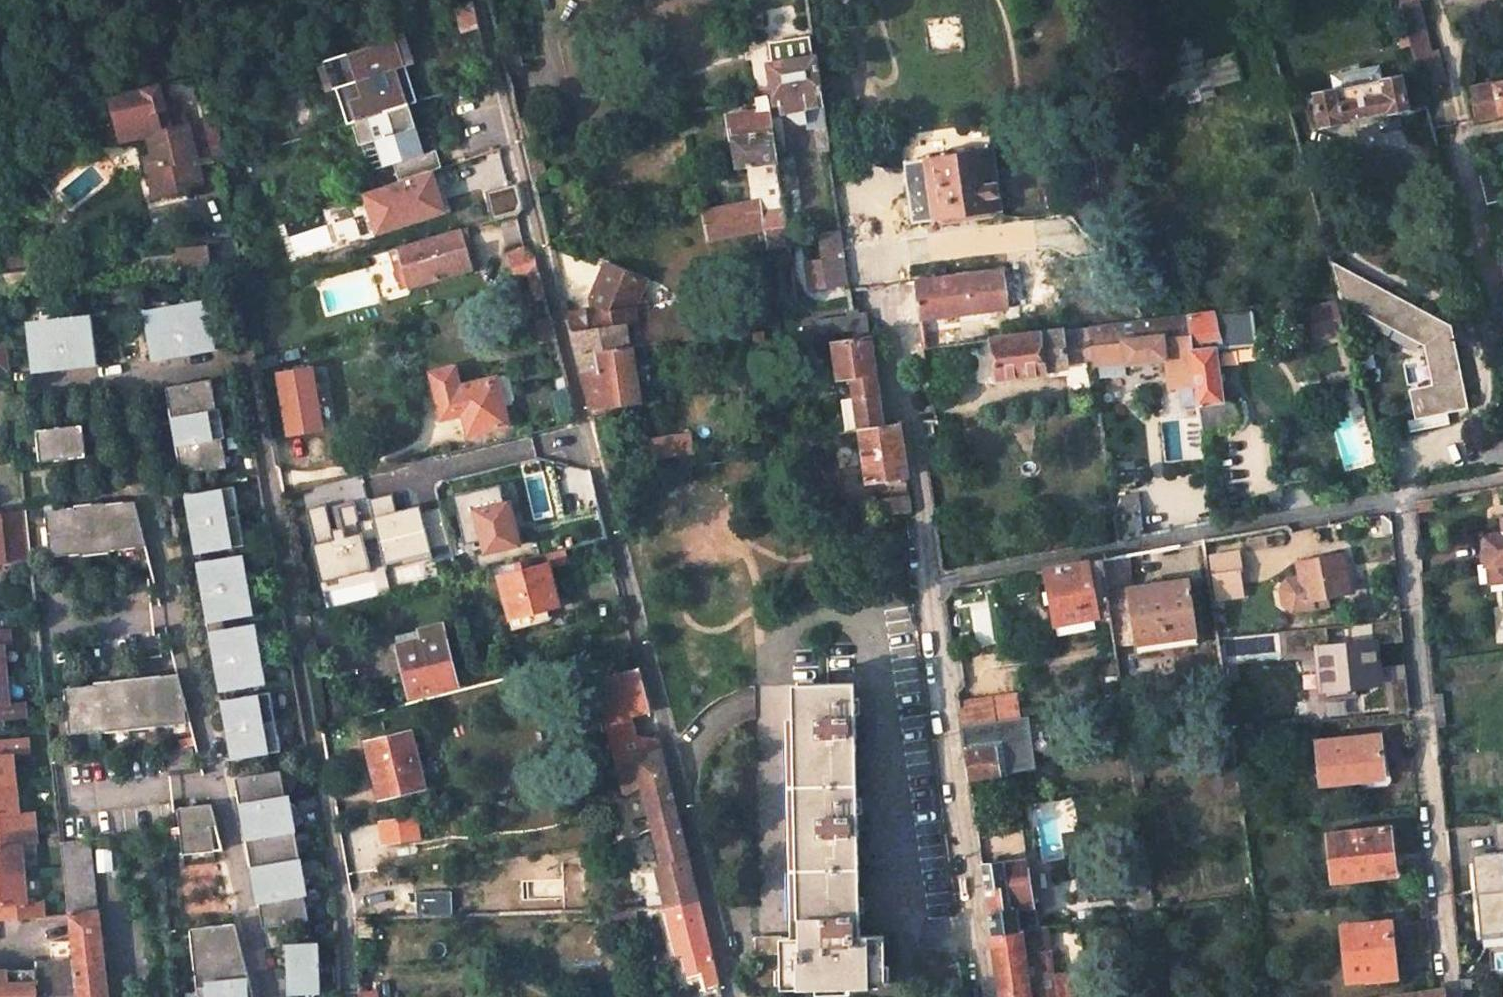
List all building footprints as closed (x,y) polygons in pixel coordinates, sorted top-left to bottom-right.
[(1422,100),(1438,96),(1435,86),(1444,84),(1435,52),(1430,53),(1418,5),(1423,4),(1422,0),(1396,0),(1422,100)] [(472,1),(457,7),(464,31),(479,28),(472,1)] [(1193,40),(1170,46),(1177,73),(1149,81),(1155,105),(1184,98),(1187,106),(1211,100),(1208,91),(1237,82),(1230,58),(1201,67),(1193,40)] [(351,123),(408,104),(417,101),(399,45),(329,67),(347,123),(351,123)] [(829,150),(815,58),(768,65),(774,105),(780,105),(781,107),(789,113),(786,117),(797,123),(805,122),(806,129),(813,128),(817,153),(829,150)] [(1335,93),(1312,98),(1318,131),(1340,127),(1340,123),(1383,114),(1384,118),(1407,114),(1401,80),(1378,84),(1380,96),(1337,105),(1335,93)] [(1378,84),(1335,93),(1337,105),(1380,96),(1378,84)] [(1491,88),(1497,118),(1502,117),(1502,85),(1491,88)] [(159,87),(112,102),(118,115),(121,141),(147,134),(161,131),(157,111),(165,110),(159,87)] [(1491,88),(1470,92),(1477,123),(1497,118),(1491,88)] [(754,98),(754,101),(756,110),(729,115),(736,169),(763,165),(775,162),(767,96),(754,98)] [(375,139),(385,167),(394,164),(425,154),(408,104),(351,123),(358,145),(363,143),(375,139)] [(169,129),(165,110),(157,111),(161,131),(169,129)] [(118,115),(100,130),(103,144),(121,141),(118,115)] [(147,134),(152,154),(145,156),(153,196),(184,189),(178,160),(194,156),(195,161),(222,156),(215,119),(215,117),(169,129),(161,131),(147,134)] [(363,143),(371,172),(385,167),(375,139),(363,143)] [(910,223),(931,220),(936,219),(938,223),(991,217),(991,211),(998,210),(987,148),(966,151),(963,148),(945,150),(943,154),(922,158),(901,161),(910,223)] [(399,180),(431,170),(441,167),(436,151),(425,154),(394,164),(399,180)] [(178,160),(184,189),(200,186),(195,161),(194,156),(178,160)] [(775,162),(763,165),(766,182),(778,180),(775,162)] [(431,170),(383,186),(396,225),(444,211),(433,176),(431,170)] [(758,200),(700,211),(706,241),(762,232),(764,250),(786,246),(778,180),(766,182),(770,210),(760,212),(758,200)] [(509,186),(500,188),(506,212),(523,208),(517,184),(509,186)] [(461,228),(396,249),(408,289),(473,268),(461,228)] [(848,282),(841,230),(819,233),(823,259),(804,261),(808,288),(848,282)] [(208,244),(177,248),(181,277),(211,273),(208,244)] [(0,260),(0,268),(34,264),(34,257),(0,260)] [(1463,409),(1449,326),(1328,260),(1334,295),(1356,307),(1358,315),(1385,330),(1387,341),(1419,359),(1423,384),(1405,387),(1412,430),(1448,424),(1446,412),(1463,409)] [(710,340),(709,324),(693,326),(691,311),(645,317),(644,302),(637,299),(646,284),(612,267),(594,298),(600,306),(605,312),(572,316),(570,310),(564,311),(572,344),(578,371),(598,368),(596,353),(631,349),(710,340)] [(917,320),(1005,307),(999,269),(911,282),(911,284),(917,320)] [(538,271),(529,274),(537,300),(546,298),(538,271)] [(1296,311),(1311,342),(1341,328),(1327,297),(1296,311)] [(215,342),(209,304),(193,306),(183,299),(176,308),(185,356),(208,351),(207,344),(215,342)] [(161,311),(144,314),(151,353),(160,351),(161,360),(185,356),(176,308),(167,302),(161,311)] [(605,312),(600,306),(570,310),(572,316),(605,312)] [(1214,309),(1182,314),(1187,346),(1200,430),(1227,427),(1231,424),(1235,420),(1236,415),(1236,409),(1234,404),(1230,400),(1225,398),(1219,398),(1213,350),(1256,345),(1251,307),(1214,312),(1214,309)] [(93,356),(89,317),(74,318),(65,310),(58,318),(62,367),(85,365),(84,357),(93,356)] [(40,321),(25,322),(29,362),(37,360),(38,370),(62,367),(58,318),(47,311),(40,321)] [(865,314),(831,319),(833,335),(866,330),(865,314)] [(1182,314),(1085,327),(1090,359),(1091,360),(1122,356),(1123,365),(1164,359),(1162,349),(1187,346),(1182,314)] [(551,317),(534,321),(539,344),(556,340),(551,317)] [(988,339),(988,341),(994,379),(1042,373),(1041,366),(1090,359),(1085,327),(988,339)] [(868,337),(833,342),(838,380),(843,379),(847,403),(842,404),(845,423),(880,417),(877,406),(868,337)] [(8,371),(5,339),(0,339),(0,372),(8,371)] [(208,351),(217,350),(215,342),(207,344),(208,351)] [(598,368),(578,371),(583,390),(589,416),(595,416),(594,409),(639,404),(631,349),(596,353),(598,368)] [(151,353),(153,362),(161,360),(160,351),(151,353)] [(85,365),(94,364),(93,356),(84,357),(85,365)] [(29,362),(29,371),(38,370),(37,360),(29,362)] [(455,369),(431,375),(442,418),(463,413),(457,387),(460,387),(455,369)] [(325,370),(286,374),(293,441),(332,436),(325,370)] [(460,387),(457,387),(463,413),(468,434),(507,424),(496,378),(460,387)] [(212,381),(167,389),(172,419),(179,418),(217,411),(212,381)] [(226,439),(221,410),(217,411),(179,418),(181,427),(173,428),(177,448),(222,440),(226,439)] [(880,417),(845,423),(847,431),(856,430),(880,426),(880,417)] [(179,418),(172,419),(173,428),(181,427),(179,418)] [(577,422),(564,425),(574,469),(586,455),(577,422)] [(82,455),(78,424),(35,428),(33,429),(36,460),(82,455)] [(880,426),(856,430),(864,483),(905,477),(897,424),(880,426)] [(634,447),(599,453),(603,469),(674,459),(672,436),(669,437),(634,442),(634,447)] [(182,477),(227,469),(222,440),(177,448),(182,477)] [(360,478),(302,491),(323,587),(384,574),(383,570),(440,558),(429,508),(401,514),(397,495),(365,502),(360,478)] [(500,484),(472,491),(477,510),(504,503),(500,484)] [(235,488),(194,496),(195,505),(188,506),(192,526),(240,517),(235,488)] [(907,496),(877,501),(878,516),(882,516),(898,514),(910,512),(907,496)] [(143,544),(132,500),(101,503),(101,509),(107,548),(143,544)] [(93,510),(92,502),(72,505),(72,506),(78,551),(78,553),(107,550),(107,548),(101,509),(93,510)] [(477,510),(475,510),(484,552),(517,544),(507,503),(504,503),(477,510)] [(43,510),(48,555),(78,551),(72,506),(43,510)] [(29,559),(23,510),(0,513),(0,562),(29,559)] [(1138,510),(1115,514),(1119,541),(1142,536),(1138,510)] [(1481,536),(1484,561),(1502,560),(1502,515),(1502,524),(1497,525),(1498,535),(1481,536)] [(205,554),(245,547),(240,517),(192,526),(195,546),(203,544),(205,554)] [(1238,596),(1238,595),(1239,595),(1236,569),(1238,569),(1236,552),(1209,555),(1210,566),(1206,567),(1210,599),(1238,596)] [(1338,556),(1293,564),(1296,579),(1284,582),(1278,591),(1281,605),(1290,611),(1308,607),(1309,609),(1324,606),(1322,595),(1346,591),(1338,556)] [(243,557),(210,562),(211,570),(199,572),(202,594),(251,587),(257,577),(245,569),(243,557)] [(533,558),(508,564),(511,574),(499,577),(513,628),(548,619),(545,608),(558,604),(547,564),(535,567),(533,558)] [(1100,560),(1044,570),(1055,625),(1108,616),(1105,592),(1100,560)] [(1186,580),(1105,592),(1108,616),(1113,646),(1194,636),(1186,580)] [(220,622),(254,616),(252,603),(259,593),(251,587),(202,594),(206,616),(219,614),(220,622)] [(441,624),(396,636),(411,696),(456,684),(441,624)] [(255,625),(222,631),(223,638),(210,640),(214,662),(262,655),(268,646),(258,639),(255,625)] [(1371,644),(1315,649),(1318,689),(1375,683),(1371,644)] [(232,690),(266,684),(263,672),(271,660),(262,655),(214,662),(218,684),(230,683),(232,690)] [(639,669),(594,680),(615,763),(630,759),(629,759),(661,751),(658,740),(635,731),(632,717),(651,712),(639,669)] [(4,718),(19,717),(18,701),(3,702),(0,675),(0,719),(4,718)] [(183,713),(179,676),(161,679),(162,686),(153,687),(157,728),(183,725),(182,713),(183,713)] [(851,679),(791,679),(792,744),(793,822),(794,891),(795,932),(776,933),(777,946),(778,982),(881,980),(879,930),(858,930),(851,679)] [(144,688),(144,681),(123,683),(124,691),(128,732),(157,728),(153,687),(144,688)] [(116,691),(115,684),(92,686),(92,688),(97,733),(97,735),(128,732),(124,691),(116,691)] [(92,688),(62,691),(67,737),(97,733),(92,688)] [(269,694),(229,701),(230,710),(222,712),(226,731),(274,723),(269,694)] [(992,696),(956,701),(959,726),(1017,718),(1014,694),(999,696),(1000,700),(993,701),(992,696)] [(1121,705),(1111,706),(1113,717),(1123,716),(1121,705)] [(1017,718),(959,726),(967,780),(1035,773),(1029,717),(1017,718)] [(239,760),(279,753),(274,723),(226,731),(229,751),(237,750),(239,760)] [(410,731),(366,742),(374,775),(381,773),(387,796),(423,787),(410,731)] [(10,784),(7,752),(23,751),(21,736),(0,738),(0,785),(10,784)] [(1377,736),(1313,743),(1317,784),(1381,777),(1377,736)] [(189,750),(163,753),(165,772),(183,771),(182,764),(191,763),(189,750)] [(661,751),(629,759),(630,759),(637,785),(661,860),(662,865),(688,859),(661,751)] [(630,759),(615,763),(619,780),(624,796),(637,785),(630,759)] [(166,778),(192,776),(192,769),(191,763),(182,764),(183,771),(165,772),(166,778)] [(279,773),(234,781),(239,810),(284,802),(279,773)] [(29,827),(28,810),(13,811),(10,784),(0,785),(0,830),(29,827)] [(239,810),(243,834),(250,833),(251,840),(291,833),(289,819),(296,809),(285,802),(284,802),(239,810)] [(210,805),(176,808),(181,853),(212,850),(210,825),(215,825),(210,805)] [(381,823),(384,847),(424,841),(420,816),(381,823)] [(1467,853),(1476,952),(1502,950),(1502,821),(1490,822),(1492,851),(1467,853)] [(221,849),(215,825),(210,825),(212,850),(221,849)] [(19,873),(18,867),(16,842),(31,840),(29,827),(0,830),(0,875),(19,873)] [(1385,829),(1324,835),(1329,881),(1391,875),(1385,829)] [(298,862),(293,833),(291,833),(251,840),(244,841),(248,861),(255,860),(256,867),(296,863),(298,862)] [(1143,849),(1132,850),(1138,902),(1132,903),(1133,915),(1151,912),(1143,849)] [(662,865),(656,867),(666,908),(698,901),(688,859),(662,865)] [(1024,861),(980,866),(990,935),(1038,928),(1036,910),(1032,910),(1024,861)] [(258,876),(250,877),(254,901),(256,900),(301,895),(309,883),(298,876),(296,863),(256,867),(258,876)] [(19,918),(38,917),(36,900),(22,901),(19,873),(0,875),(0,920),(19,918)] [(1462,887),(1447,888),(1452,943),(1470,941),(1467,915),(1464,916),(1462,887)] [(542,892),(501,894),(501,914),(542,912),(542,892)] [(261,930),(306,922),(301,895),(256,900),(261,930)] [(698,901),(666,908),(669,918),(678,960),(684,959),(688,974),(702,970),(714,967),(698,901)] [(666,908),(636,909),(637,919),(669,918),(666,908)] [(48,941),(70,938),(68,917),(68,914),(42,916),(40,916),(43,942),(48,941)] [(68,917),(70,938),(73,968),(76,996),(107,996),(98,916),(68,917)] [(1384,922),(1338,927),(1343,981),(1361,979),(1362,985),(1391,981),(1384,922)] [(234,925),(190,929),(193,960),(235,956),(242,956),(234,925)] [(990,935),(999,996),(1071,996),(1067,972),(1049,974),(1042,928),(1038,928),(990,935)] [(776,933),(749,932),(750,946),(777,946),(776,933)] [(70,938),(48,941),(51,968),(73,968),(70,938)] [(315,943),(292,945),(293,958),(286,959),(289,993),(303,991),(308,996),(313,996),(320,990),(315,943)] [(292,945),(284,946),(286,959),(293,958),(292,945)] [(195,990),(249,985),(244,963),(236,965),(235,956),(193,960),(195,990)] [(242,956),(235,956),(236,965),(244,963),(242,956)] [(714,967),(702,970),(703,978),(706,985),(717,982),(714,967)] [(36,969),(37,996),(76,996),(73,968),(51,968),(36,969)] [(0,970),(0,996),(37,996),(36,969),(0,970)] [(700,987),(712,996),(717,996),(721,996),(717,982),(706,985),(700,987)] [(249,985),(195,990),(196,995),(198,996),(252,996),(249,985)] [(1442,989),(1385,996),(1443,996),(1442,989)]
